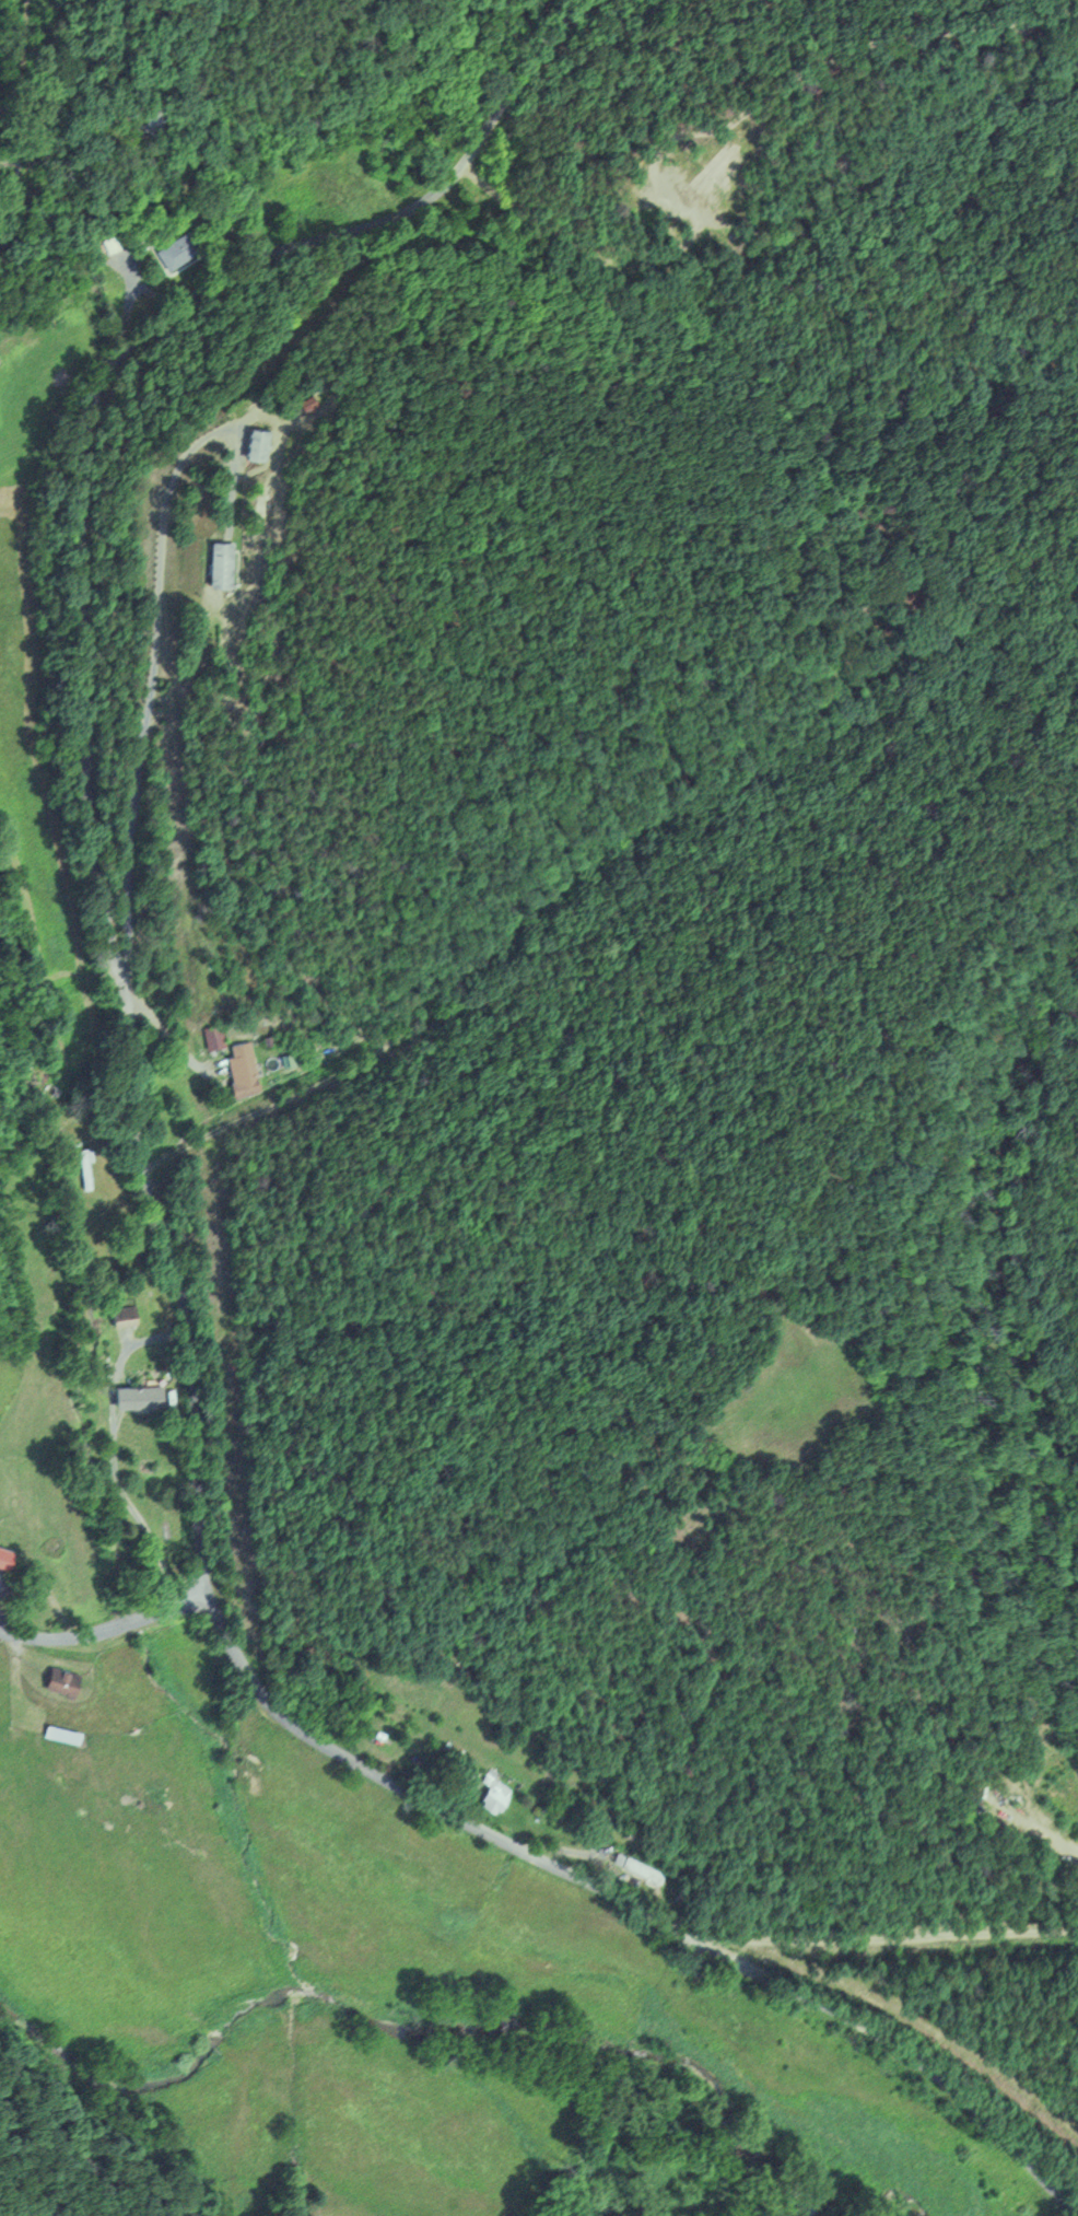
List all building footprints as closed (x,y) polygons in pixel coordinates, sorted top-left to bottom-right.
[(144,113),(146,134),(159,133),(158,112),(144,113)] [(154,248),(166,270),(201,251),(189,229),(154,248)] [(271,428),(245,428),(245,461),(271,461),(271,428)] [(232,584),(232,540),(206,540),(206,584),(232,584)] [(220,1037),(212,1037),(211,1028),(203,1029),(204,1046),(221,1045),(220,1037)] [(235,1080),(228,1081),(231,1098),(259,1092),(249,1040),(228,1044),(235,1080)] [(81,1187),(92,1186),(87,1147),(76,1148),(81,1187)] [(111,1406),(160,1406),(160,1384),(111,1385),(111,1406)] [(40,1690),(73,1690),(73,1668),(40,1668),(40,1690)] [(511,1788),(488,1772),(471,1797),(494,1813),(511,1788)] [(611,1860),(656,1885),(662,1875),(617,1849),(611,1860)]
